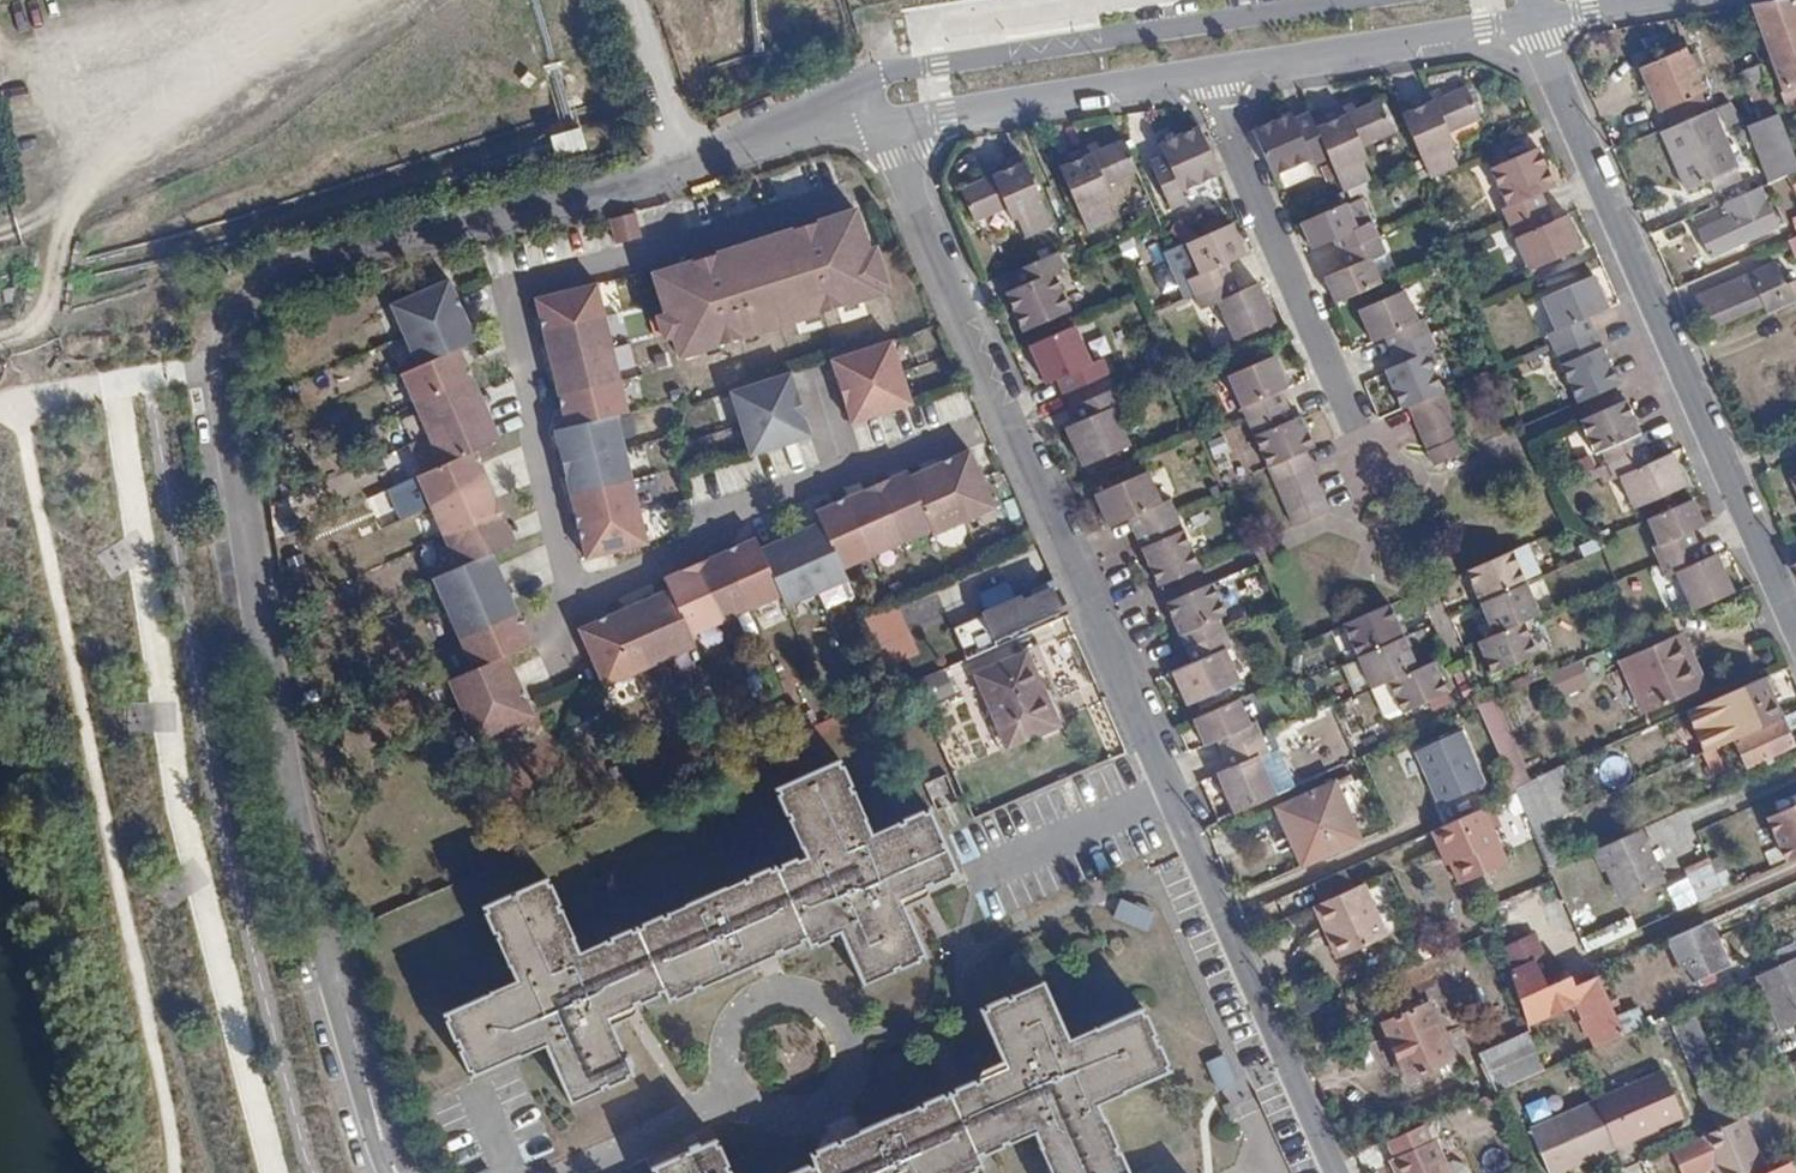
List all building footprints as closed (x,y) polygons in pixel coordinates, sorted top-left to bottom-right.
[(1759,10),(1795,93),(1792,95),(1795,105),(1795,5),(1759,10)] [(1671,108),(1677,123),(1710,111),(1704,94),(1707,93),(1697,70),(1703,68),(1693,44),(1641,66),(1660,112),(1671,108)] [(1776,82),(1747,94),(1752,108),(1782,95),(1776,82)] [(1409,104),(1393,110),(1423,178),(1453,165),(1445,145),(1449,143),(1444,132),(1473,118),(1459,88),(1426,103),(1424,97),(1409,104)] [(1361,158),(1355,144),(1386,130),(1372,100),(1335,117),(1332,109),(1305,121),(1323,160),(1337,192),(1364,181),(1355,161),(1361,158)] [(1739,144),(1730,123),(1718,128),(1710,111),(1677,123),(1661,131),(1686,190),(1735,169),(1727,149),(1739,144)] [(1753,122),(1767,180),(1795,173),(1795,146),(1788,113),(1753,122)] [(1302,114),(1288,120),(1285,114),(1266,123),(1247,132),(1268,178),(1306,161),(1309,167),(1323,160),(1305,121),(1302,114)] [(1150,136),(1155,146),(1140,152),(1162,203),(1177,197),(1172,186),(1209,169),(1188,120),(1150,136)] [(558,153),(588,148),(584,128),(554,133),(558,153)] [(1104,196),(1099,183),(1130,169),(1115,138),(1080,154),(1076,146),(1051,157),(1081,225),(1106,213),(1099,198),(1104,196)] [(1498,209),(1504,223),(1541,206),(1535,193),(1550,186),(1533,148),(1489,167),(1506,206),(1498,209)] [(993,174),(996,180),(956,197),(971,230),(1007,215),(1012,224),(1015,223),(1025,243),(1049,232),(1017,163),(993,174)] [(1749,242),(1746,234),(1771,224),(1757,187),(1731,198),(1737,214),(1697,230),(1709,258),(1749,242)] [(1308,250),(1331,240),(1337,253),(1374,236),(1369,223),(1353,230),(1341,204),(1297,224),(1308,250)] [(654,271),(668,312),(659,315),(666,337),(675,334),(681,354),(882,289),(880,282),(887,280),(876,244),(868,246),(855,206),(805,222),(710,253),(654,271)] [(1541,206),(1504,223),(1525,269),(1576,246),(1563,214),(1547,220),(1541,206)] [(638,211),(609,217),(614,242),(644,236),(638,211)] [(1182,244),(1197,279),(1185,282),(1190,295),(1229,280),(1224,267),(1243,259),(1228,224),(1182,244)] [(1376,284),(1365,257),(1381,250),(1374,236),(1337,253),(1343,267),(1321,276),(1333,303),(1376,284)] [(1066,315),(1049,278),(1061,272),(1055,258),(1006,279),(1013,294),(1001,298),(1018,336),(1066,315)] [(1786,285),(1776,264),(1698,299),(1700,303),(1692,307),(1696,315),(1703,311),(1711,328),(1764,304),(1767,314),(1795,302),(1795,282),(1795,281),(1786,285)] [(1591,330),(1585,316),(1604,307),(1590,276),(1538,299),(1552,330),(1547,333),(1553,346),(1591,330)] [(390,304),(403,333),(462,307),(455,292),(448,277),(390,304)] [(535,296),(543,327),(606,314),(598,280),(535,296)] [(1214,302),(1230,341),(1271,323),(1255,284),(1234,293),(1229,280),(1190,295),(1195,309),(1214,302)] [(1370,343),(1383,337),(1389,349),(1428,332),(1422,320),(1414,323),(1399,290),(1355,309),(1370,343)] [(462,307),(403,333),(418,366),(460,346),(477,339),(462,307)] [(606,314),(543,327),(552,359),(615,344),(606,314)] [(1614,382),(1591,330),(1553,346),(1577,399),(1614,382)] [(1389,349),(1395,364),(1381,371),(1398,408),(1404,405),(1439,389),(1442,387),(1424,351),(1434,346),(1428,332),(1389,349)] [(832,357),(842,388),(902,368),(892,337),(832,357)] [(615,344),(552,359),(558,390),(623,378),(615,344)] [(1060,398),(1066,413),(1114,392),(1108,378),(1096,382),(1079,345),(1031,367),(1048,404),(1060,398)] [(402,372),(415,403),(474,377),(460,346),(418,366),(402,372)] [(1226,379),(1245,423),(1282,407),(1277,395),(1285,392),(1270,359),(1226,379)] [(902,368),(842,388),(852,419),(912,399),(902,368)] [(732,388),(741,420),(803,402),(792,369),(732,388)] [(474,377),(415,403),(428,432),(487,407),(474,377)] [(623,378),(558,390),(565,425),(619,411),(631,409),(623,378)] [(1404,405),(1410,420),(1446,404),(1439,389),(1404,405)] [(1600,448),(1605,460),(1643,444),(1622,397),(1579,418),(1593,450),(1600,448)] [(803,402),(741,420),(753,452),(812,433),(803,402)] [(1446,404),(1410,420),(1417,436),(1446,424),(1453,420),(1446,404)] [(1073,426),(1079,440),(1068,445),(1086,484),(1132,464),(1115,424),(1126,419),(1120,405),(1073,426)] [(487,407),(428,432),(441,464),(477,448),(500,439),(487,407)] [(1282,407),(1245,423),(1265,468),(1300,452),(1310,449),(1296,415),(1288,419),(1282,407)] [(565,425),(558,426),(565,459),(628,445),(619,411),(565,425)] [(1446,424),(1417,436),(1429,463),(1458,451),(1446,424)] [(1670,449),(1649,458),(1643,444),(1605,460),(1612,475),(1624,471),(1638,503),(1685,483),(1670,449)] [(628,445),(565,459),(573,492),(634,477),(628,445)] [(969,446),(938,459),(964,517),(995,504),(969,446)] [(418,474),(432,505),(491,479),(477,448),(441,464),(418,474)] [(1265,468),(1271,484),(1307,469),(1300,452),(1265,468)] [(964,517),(938,459),(909,473),(931,527),(933,531),(964,517)] [(698,499),(757,486),(751,462),(693,476),(698,499)] [(907,468),(878,481),(903,539),(931,527),(909,473),(907,468)] [(1307,469),(1271,484),(1278,499),(1314,484),(1307,469)] [(1144,476),(1092,499),(1107,531),(1127,522),(1133,536),(1174,519),(1168,505),(1159,508),(1144,476)] [(634,477),(573,492),(581,522),(643,509),(634,477)] [(491,479),(432,505),(444,534),(504,509),(491,479)] [(878,481),(849,493),(873,552),(903,539),(878,481)] [(1314,484),(1278,499),(1284,513),(1320,498),(1314,484)] [(873,552),(849,493),(818,507),(823,519),(842,564),(873,552)] [(1694,541),(1689,530),(1703,524),(1690,495),(1644,516),(1656,543),(1649,547),(1654,558),(1694,541)] [(1320,498),(1284,513),(1291,528),(1326,513),(1320,498)] [(504,509),(444,534),(459,567),(494,552),(518,542),(504,509)] [(643,509),(581,522),(588,555),(649,541),(643,509)] [(823,519),(792,532),(817,590),(848,577),(842,564),(823,519)] [(1174,519),(1133,536),(1156,588),(1196,570),(1174,519)] [(817,590),(792,532),(762,545),(783,594),(787,603),(817,590)] [(758,535),(727,548),(752,607),(783,594),(762,545),(758,535)] [(1675,571),(1690,607),(1732,589),(1717,554),(1702,560),(1694,541),(1654,558),(1662,576),(1675,571)] [(727,548),(697,561),(722,620),(752,607),(727,548)] [(1481,598),(1526,579),(1512,548),(1467,567),(1481,598)] [(435,578),(449,608),(507,583),(494,552),(459,567),(435,578)] [(722,620),(697,561),(666,574),(672,587),(691,633),(722,620)] [(1526,579),(1481,598),(1495,631),(1525,618),(1540,612),(1526,579)] [(1022,589),(984,604),(995,631),(1033,615),(1032,612),(1061,599),(1053,581),(1024,593),(1022,589)] [(507,583),(449,608),(461,637),(520,611),(507,583)] [(1164,606),(1185,651),(1222,634),(1216,621),(1223,618),(1209,585),(1164,606)] [(672,587),(642,600),(667,658),(697,645),(691,633),(672,587)] [(642,600),(612,613),(638,671),(667,658),(642,600)] [(885,667),(920,656),(902,604),(868,615),(885,667)] [(1345,623),(1358,654),(1403,635),(1389,604),(1345,623)] [(520,611),(461,637),(475,668),(509,652),(534,642),(520,611)] [(638,671),(612,613),(583,625),(608,683),(638,671)] [(1495,631),(1478,638),(1492,671),(1539,651),(1525,618),(1495,631)] [(1674,628),(1616,654),(1641,709),(1691,686),(1675,651),(1683,648),(1674,628)] [(1173,674),(1187,707),(1238,684),(1224,652),(1229,649),(1222,634),(1185,651),(1192,666),(1173,674)] [(1403,635),(1358,654),(1372,686),(1390,679),(1417,667),(1403,635)] [(1027,646),(978,665),(1007,738),(1056,719),(1027,646)] [(451,679),(465,710),(523,683),(509,652),(475,668),(451,679)] [(1561,698),(1596,682),(1584,657),(1550,673),(1561,698)] [(1390,679),(1404,711),(1446,691),(1432,660),(1417,667),(1390,679)] [(949,669),(917,680),(925,704),(958,693),(949,669)] [(1760,672),(1684,707),(1704,750),(1733,736),(1777,716),(1780,715),(1760,672)] [(523,683),(465,710),(479,740),(537,713),(523,683)] [(1255,725),(1248,728),(1236,702),(1193,721),(1205,748),(1217,742),(1222,754),(1261,737),(1255,725)] [(1777,716),(1733,736),(1745,762),(1789,742),(1777,716)] [(1415,752),(1439,807),(1486,786),(1462,732),(1415,752)] [(1261,737),(1222,754),(1229,770),(1217,776),(1237,819),(1281,798),(1261,755),(1268,753),(1261,737)] [(860,745),(771,785),(797,842),(629,919),(632,926),(576,951),(543,878),(480,905),(483,911),(480,912),(489,931),(491,930),(494,937),(491,938),(504,968),(508,966),(513,979),(443,1010),(446,1018),(441,1020),(450,1040),(455,1038),(460,1049),(455,1051),(464,1070),(468,1068),(471,1073),(541,1042),(568,1103),(631,1075),(604,1014),(661,988),(666,1001),(805,938),(809,947),(838,933),(865,990),(954,950),(923,882),(981,856),(953,793),(894,819),(860,745)] [(1334,786),(1278,812),(1305,871),(1361,846),(1334,786)] [(1769,813),(1787,857),(1795,853),(1795,802),(1769,813)] [(1509,864),(1483,807),(1431,831),(1441,852),(1447,850),(1463,885),(1509,864)] [(1662,887),(1640,834),(1594,853),(1603,874),(1610,871),(1624,903),(1662,887)] [(1711,888),(1697,856),(1674,866),(1689,898),(1711,888)] [(1392,942),(1368,889),(1320,910),(1329,932),(1335,930),(1350,961),(1392,942)] [(1590,953),(1638,929),(1631,914),(1583,938),(1590,953)] [(1708,925),(1672,941),(1691,985),(1736,965),(1724,939),(1716,943),(1708,925)] [(1512,968),(1544,956),(1536,934),(1504,946),(1512,968)] [(1757,965),(1782,1018),(1795,1012),(1795,969),(1789,951),(1757,965)] [(1593,1048),(1625,1036),(1599,982),(1578,990),(1572,980),(1549,989),(1538,964),(1510,974),(1532,1030),(1578,1013),(1593,1048)] [(1096,1025),(1068,1038),(1043,982),(980,1009),(1005,1067),(963,1086),(992,1149),(1032,1131),(1039,1146),(1102,1119),(1095,1102),(1125,1089),(1124,1087),(1166,1068),(1140,1010),(1097,1029),(1096,1025)] [(1426,997),(1382,1017),(1406,1073),(1451,1053),(1426,997)] [(1480,1056),(1497,1096),(1546,1075),(1529,1036),(1480,1056)] [(1231,1052),(1206,1061),(1217,1089),(1242,1080),(1231,1052)] [(1659,1068),(1593,1096),(1612,1140),(1678,1112),(1659,1068)] [(981,1166),(948,1091),(808,1151),(814,1165),(796,1172),(966,1172),(981,1166)] [(1612,1140),(1593,1096),(1529,1123),(1549,1168),(1612,1140)] [(1697,1133),(1700,1140),(1668,1154),(1675,1172),(1711,1172),(1714,1172),(1770,1172),(1766,1165),(1761,1167),(1738,1115),(1697,1133)] [(1396,1167),(1399,1172),(1470,1172),(1467,1170),(1459,1168),(1451,1169),(1441,1146),(1437,1148),(1430,1131),(1393,1147),(1401,1165),(1396,1167)] [(723,1166),(727,1165),(719,1146),(715,1148),(711,1140),(651,1167),(654,1172),(726,1172),(723,1166)] [(1124,1171),(1128,1170),(1120,1151),(1115,1153),(1113,1147),(1056,1172),(1057,1172),(1125,1172),(1124,1171)]
